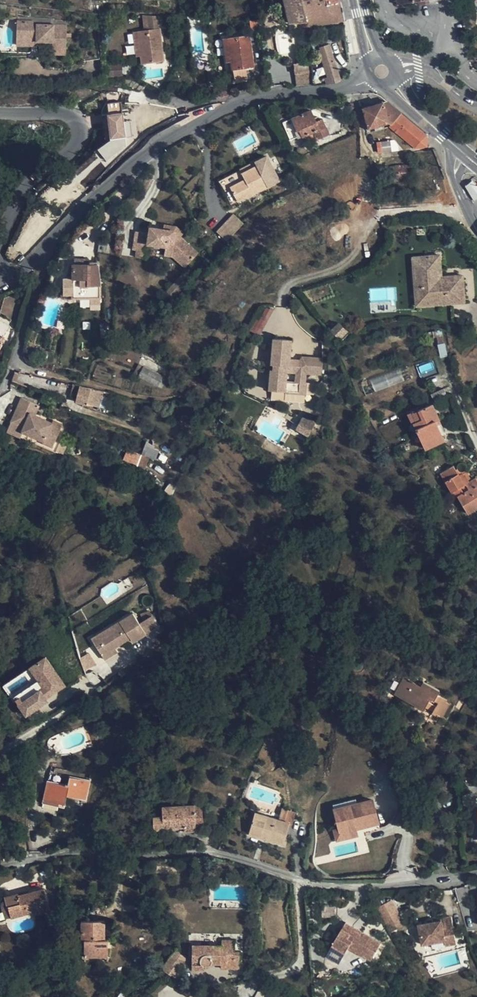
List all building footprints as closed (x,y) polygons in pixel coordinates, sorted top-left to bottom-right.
[(302,0),(274,0),(275,6),(286,4),(290,23),(306,22),(307,22),(302,0)] [(307,22),(306,22),(307,27),(344,21),(339,0),(302,0),(307,22)] [(158,15),(147,15),(149,30),(144,30),(138,31),(141,55),(142,63),(163,60),(158,15)] [(258,21),(248,20),(249,35),(260,34),(258,21)] [(30,21),(14,21),(14,38),(30,39),(30,37),(34,38),(34,41),(50,42),(50,49),(63,50),(64,26),(30,25),(30,21)] [(141,55),(138,31),(133,32),(136,56),(141,55)] [(253,66),(249,35),(228,38),(231,61),(232,69),(234,69),(236,81),(247,79),(246,68),(253,66)] [(231,61),(228,38),(223,39),(226,61),(231,61)] [(341,79),(330,44),(319,47),(320,50),(318,51),(319,56),(320,56),(328,77),(324,78),(326,83),(334,83),(339,80),(341,79)] [(308,63),(294,64),(295,73),(308,72),(308,63)] [(124,64),(110,64),(110,74),(124,74),(124,64)] [(308,72),(295,73),(296,80),(309,78),(308,72)] [(427,135),(387,101),(363,108),(366,118),(363,119),(366,129),(389,123),(391,125),(390,126),(415,148),(427,146),(427,135)] [(122,102),(106,103),(108,144),(101,145),(102,154),(125,153),(122,102)] [(316,121),(311,109),(292,117),(286,120),(292,133),(297,130),(300,129),(303,137),(314,132),(316,138),(317,140),(330,135),(323,118),(316,121)] [(316,138),(314,132),(303,137),(305,142),(316,138)] [(393,145),(380,147),(382,157),(394,155),(393,145)] [(268,186),(257,165),(242,173),(243,176),(229,184),(238,201),(268,186)] [(407,178),(406,165),(395,166),(397,179),(407,178)] [(468,190),(472,196),(473,198),(476,189),(476,186),(476,184),(472,180),(468,190)] [(165,223),(164,223),(163,229),(175,231),(181,237),(185,232),(177,226),(165,223)] [(163,229),(150,227),(149,233),(148,244),(166,246),(169,247),(188,264),(198,253),(181,237),(175,231),(163,229)] [(149,233),(136,231),(133,250),(137,250),(147,251),(148,244),(149,233)] [(169,247),(166,246),(164,256),(172,257),(185,268),(188,264),(169,247)] [(147,251),(137,250),(135,257),(145,258),(147,251)] [(412,266),(414,307),(463,304),(462,283),(437,284),(436,270),(440,270),(439,255),(427,256),(428,265),(412,266)] [(427,256),(412,257),(412,266),(428,265),(427,256)] [(88,259),(79,258),(79,263),(73,263),(74,279),(82,280),(82,287),(101,286),(100,275),(98,264),(88,264),(88,259)] [(440,278),(440,270),(436,270),(437,284),(462,283),(462,277),(440,278)] [(16,300),(5,296),(0,310),(0,314),(10,317),(16,300)] [(251,332),(264,335),(270,308),(257,306),(251,332)] [(0,318),(0,334),(4,336),(10,326),(0,318)] [(347,331),(338,322),(331,330),(340,339),(347,331)] [(305,375),(320,371),(316,357),(296,362),(298,368),(286,371),(280,351),(263,356),(277,404),(311,394),(305,375)] [(138,379),(159,385),(162,373),(142,368),(138,379)] [(399,368),(370,378),(374,392),(403,381),(399,368)] [(62,387),(70,391),(73,384),(64,382),(62,387)] [(84,387),(73,384),(70,391),(68,396),(80,400),(84,387)] [(30,392),(14,385),(4,408),(15,412),(13,418),(35,427),(34,429),(45,434),(54,411),(43,406),(41,410),(25,404),(30,392)] [(97,391),(84,387),(80,400),(93,404),(96,397),(97,391)] [(441,422),(433,404),(410,414),(426,448),(444,440),(437,424),(441,422)] [(4,408),(0,418),(0,420),(10,424),(13,418),(15,412),(4,408)] [(317,421),(304,414),(302,419),(314,426),(317,421)] [(314,426),(302,419),(296,429),(309,436),(314,426)] [(145,443),(141,454),(127,449),(122,460),(145,469),(149,458),(154,460),(159,448),(145,443)] [(454,465),(441,473),(455,497),(458,496),(469,514),(476,508),(476,481),(475,478),(472,480),(469,481),(466,475),(464,476),(463,473),(460,475),(454,465)] [(472,480),(467,471),(463,473),(464,476),(466,475),(469,481),(472,480)] [(99,635),(92,639),(98,648),(111,640),(126,631),(129,636),(143,627),(129,606),(116,614),(118,617),(96,631),(99,635)] [(116,614),(88,632),(92,639),(99,635),(96,631),(118,617),(116,614)] [(111,640),(98,648),(101,654),(114,645),(111,640)] [(42,652),(26,660),(32,674),(38,672),(41,680),(10,695),(15,708),(40,696),(37,694),(58,684),(42,652)] [(32,674),(7,688),(10,695),(41,680),(38,672),(32,674)] [(421,685),(403,676),(395,692),(407,698),(408,695),(414,699),(412,703),(424,710),(425,708),(428,701),(436,705),(433,712),(443,717),(450,704),(446,702),(448,700),(437,694),(440,690),(423,681),(421,685)] [(407,698),(395,692),(394,694),(412,703),(414,699),(408,695),(407,698)] [(436,705),(428,701),(425,708),(433,712),(436,705)] [(91,780),(70,776),(68,785),(49,780),(48,780),(43,803),(44,803),(58,806),(59,806),(59,803),(65,804),(67,795),(87,800),(91,780)] [(373,801),(333,810),(338,830),(334,830),(337,841),(358,836),(357,832),(380,824),(373,801)] [(204,826),(203,805),(162,807),(163,816),(153,817),(154,829),(184,827),(196,827),(204,826)] [(296,811),(282,807),(279,819),(255,812),(249,834),(284,844),(290,824),(292,825),(296,811)] [(50,911),(45,889),(19,895),(19,893),(5,897),(5,899),(7,907),(8,906),(11,917),(11,918),(39,911),(39,913),(50,911)] [(7,907),(5,899),(4,900),(2,902),(1,903),(1,905),(1,906),(4,919),(11,917),(8,906),(7,907)] [(391,905),(378,912),(391,934),(404,926),(391,905)] [(456,940),(452,917),(441,919),(441,922),(419,926),(422,946),(444,942),(456,940)] [(105,921),(82,921),(81,941),(85,941),(85,957),(108,957),(108,940),(105,940),(105,921)] [(362,932),(346,922),(342,929),(350,934),(353,930),(361,935),(362,932)] [(350,934),(342,929),(333,945),(346,953),(349,948),(363,957),(363,956),(371,960),(381,943),(362,932),(361,935),(353,930),(350,934)] [(235,940),(223,940),(222,945),(192,945),(192,969),(204,969),(205,965),(206,966),(207,966),(209,965),(212,963),(221,963),(229,963),(229,968),(240,968),(240,952),(235,952),(235,940)] [(184,961),(176,949),(161,968),(175,978),(181,972),(178,969),(184,961)] [(176,949),(184,961),(187,958),(176,949)]
